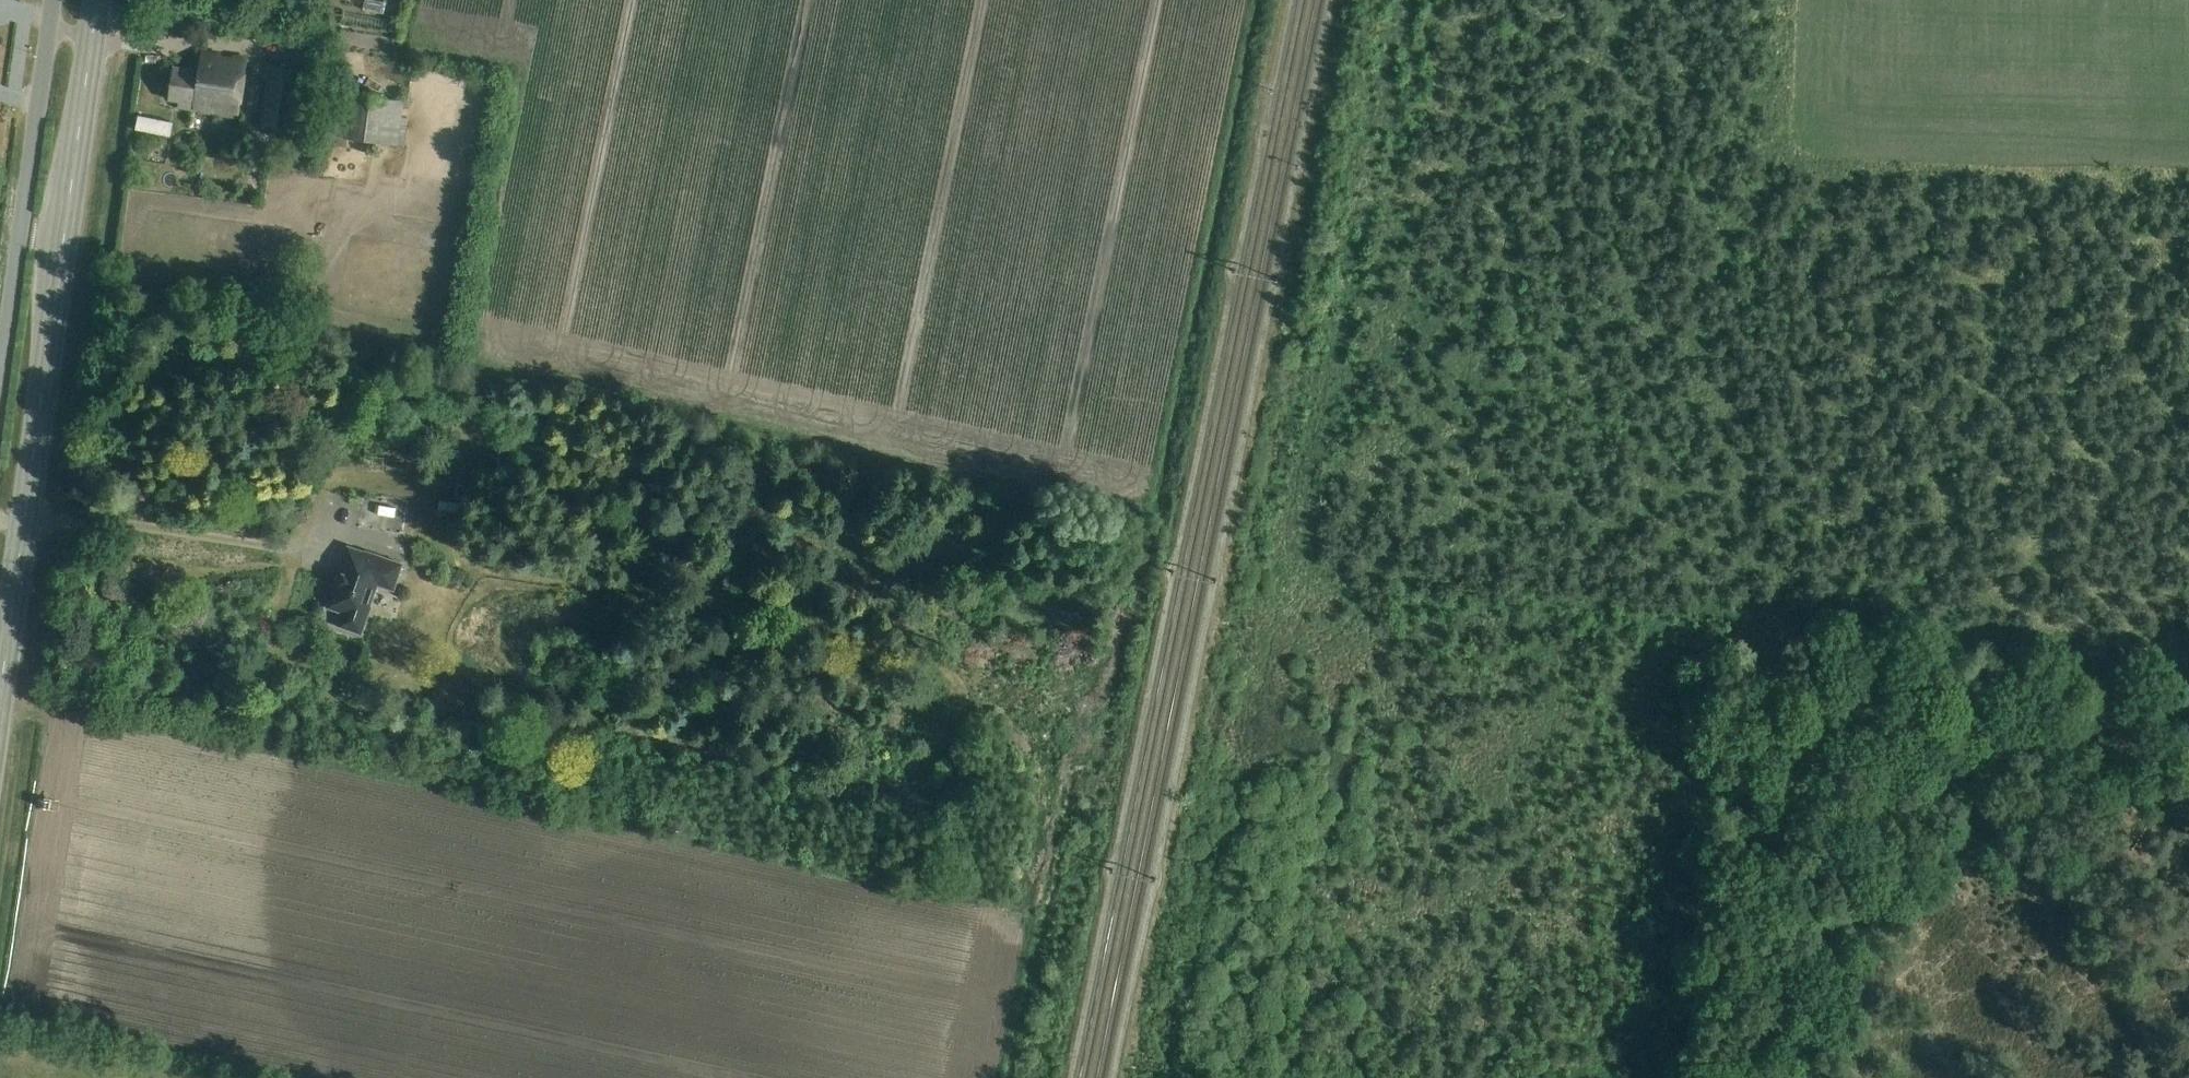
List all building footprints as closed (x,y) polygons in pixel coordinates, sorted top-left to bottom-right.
[(372,10),(395,13),(396,0),(374,0),(372,10)] [(239,118),(247,60),(221,56),(221,55),(203,53),(201,70),(174,67),(170,100),(179,102),(178,109),(200,112),(239,118)] [(313,74),(302,73),(303,68),(269,63),(261,123),(294,128),(295,121),(316,124),(318,109),(297,105),(300,87),(318,89),(321,71),(313,70),(313,74)] [(407,146),(412,107),(410,107),(410,102),(332,92),(327,132),(339,133),(337,144),(347,145),(348,139),(407,146)] [(312,143),(314,129),(300,126),(297,140),(312,143)] [(450,507),(468,508),(469,498),(450,497),(450,507)] [(371,557),(350,550),(337,589),(334,588),(329,601),(332,602),(331,606),(346,611),(344,615),(344,618),(344,620),(344,623),(345,625),(347,627),(349,628),(351,630),(353,630),(356,630),(358,630),(360,629),(362,627),(364,625),(365,623),(367,616),(365,615),(376,584),(393,590),(402,565),(372,555),(371,557)]
